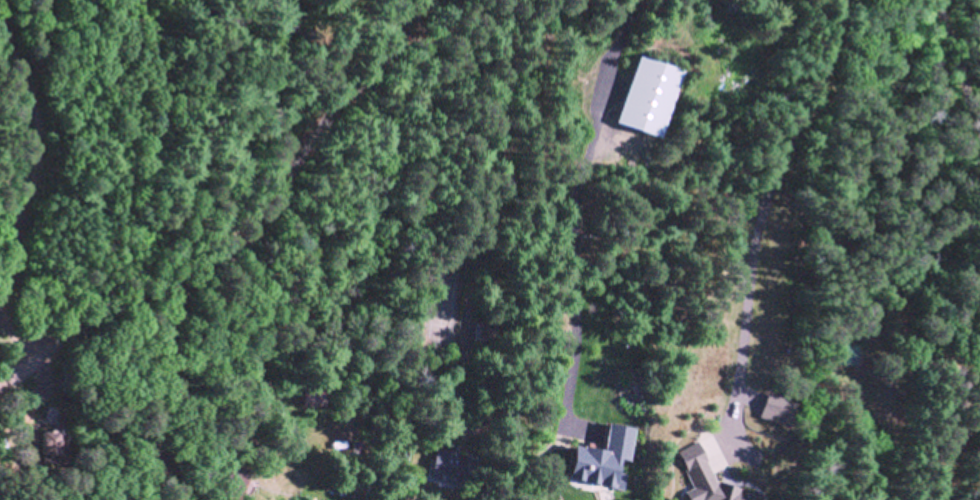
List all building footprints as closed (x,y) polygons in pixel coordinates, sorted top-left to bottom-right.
[(660,134),(615,119),(637,53),(682,68),(660,134)] [(767,390),(795,401),(786,425),(758,415),(767,390)] [(589,442),(608,445),(615,403),(639,407),(631,451),(636,452),(632,472),(624,471),(615,476),(608,466),(585,462),(588,445),(589,442)] [(41,426),(55,426),(60,426),(60,428),(66,428),(67,428),(67,459),(41,460),(40,450),(41,450),(41,426)] [(242,428),(247,430),(246,435),(249,436),(247,443),(238,440),(242,428)] [(758,494),(756,499),(701,499),(700,497),(695,499),(688,499),(682,489),(691,484),(682,467),(684,465),(676,449),(695,439),(705,457),(704,458),(716,480),(717,480),(718,477),(741,485),(740,487),(751,490),(750,492),(758,494)] [(427,474),(430,459),(433,447),(445,450),(447,442),(456,443),(454,452),(462,453),(462,452),(474,454),(473,462),(471,468),(461,466),(460,470),(461,471),(460,477),(454,476),(453,482),(434,478),(435,476),(427,474)] [(972,443),(979,444),(979,453),(971,452),(972,443)] [(399,495),(386,493),(388,482),(400,484),(399,495)]
